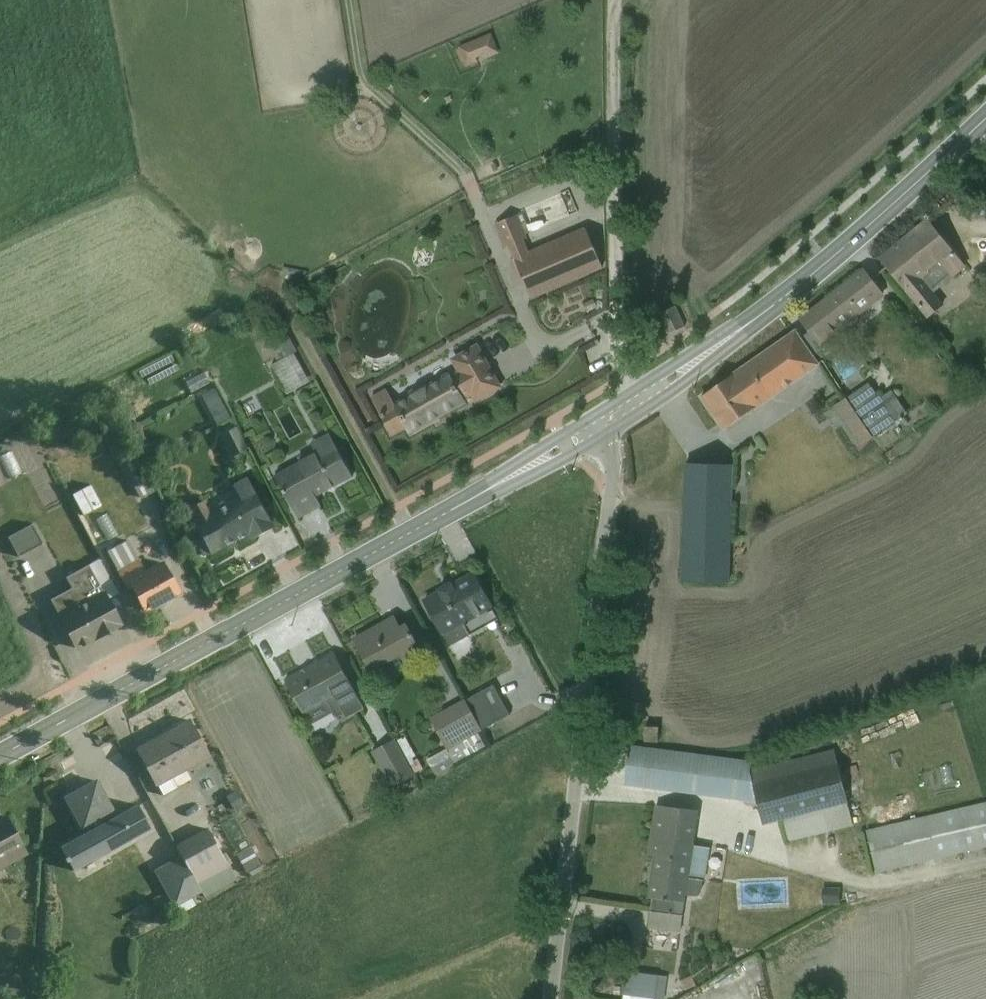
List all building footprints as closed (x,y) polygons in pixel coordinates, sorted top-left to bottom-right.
[(507,38),(473,46),(478,66),(513,58),(507,38)] [(514,215),(494,224),(527,302),(604,269),(585,226),(529,250),(514,215)] [(878,265),(925,319),(942,304),(919,279),(937,263),(951,279),(964,267),(925,223),(878,265)] [(818,346),(879,299),(862,277),(801,324),(818,346)] [(677,305),(658,313),(668,334),(686,325),(677,305)] [(721,429),(813,367),(790,333),(698,395),(721,429)] [(391,444),(498,390),(475,346),(369,400),(391,444)] [(287,367),(301,396),(328,384),(314,355),(287,367)] [(209,391),(223,386),(218,373),(204,378),(209,391)] [(894,446),(928,434),(912,389),(892,397),(890,391),(838,411),(845,430),(860,425),(871,453),(893,444),(894,446)] [(354,481),(328,437),(264,475),(290,519),(354,481)] [(728,581),(732,462),(685,461),(681,580),(728,581)] [(203,562),(270,527),(246,483),(180,518),(203,562)] [(9,496),(4,486),(0,488),(0,501),(9,496)] [(32,523),(8,536),(19,556),(43,543),(32,523)] [(140,612),(176,591),(157,558),(144,566),(127,537),(104,550),(140,612)] [(73,647),(120,623),(90,564),(66,577),(72,588),(49,601),(73,647)] [(440,636),(490,609),(469,571),(419,599),(440,636)] [(399,659),(419,648),(400,614),(349,643),(365,671),(396,654),(399,659)] [(336,719),(362,705),(331,651),(279,680),(305,725),(331,710),(336,719)] [(486,739),(470,707),(440,722),(456,754),(486,739)] [(153,787),(207,757),(186,720),(132,750),(153,787)] [(788,843),(855,825),(835,748),(759,768),(755,754),(631,740),(626,786),(758,801),(765,825),(782,821),(788,843)] [(393,743),(373,753),(396,796),(416,785),(393,743)] [(70,871),(148,827),(132,800),(113,811),(92,774),(58,793),(78,829),(54,842),(70,871)] [(220,794),(233,789),(228,778),(216,783),(220,794)] [(881,874),(985,847),(985,803),(871,833),(881,874)] [(644,894),(685,900),(689,872),(705,875),(709,846),(692,844),(697,811),(658,805),(644,894)] [(25,853),(2,813),(0,814),(0,866),(25,853)] [(158,882),(174,913),(203,897),(196,884),(232,864),(218,838),(181,857),(186,867),(158,882)] [(840,888),(823,888),(823,901),(840,901),(840,888)] [(657,975),(624,972),(622,998),(655,998),(657,975)]
